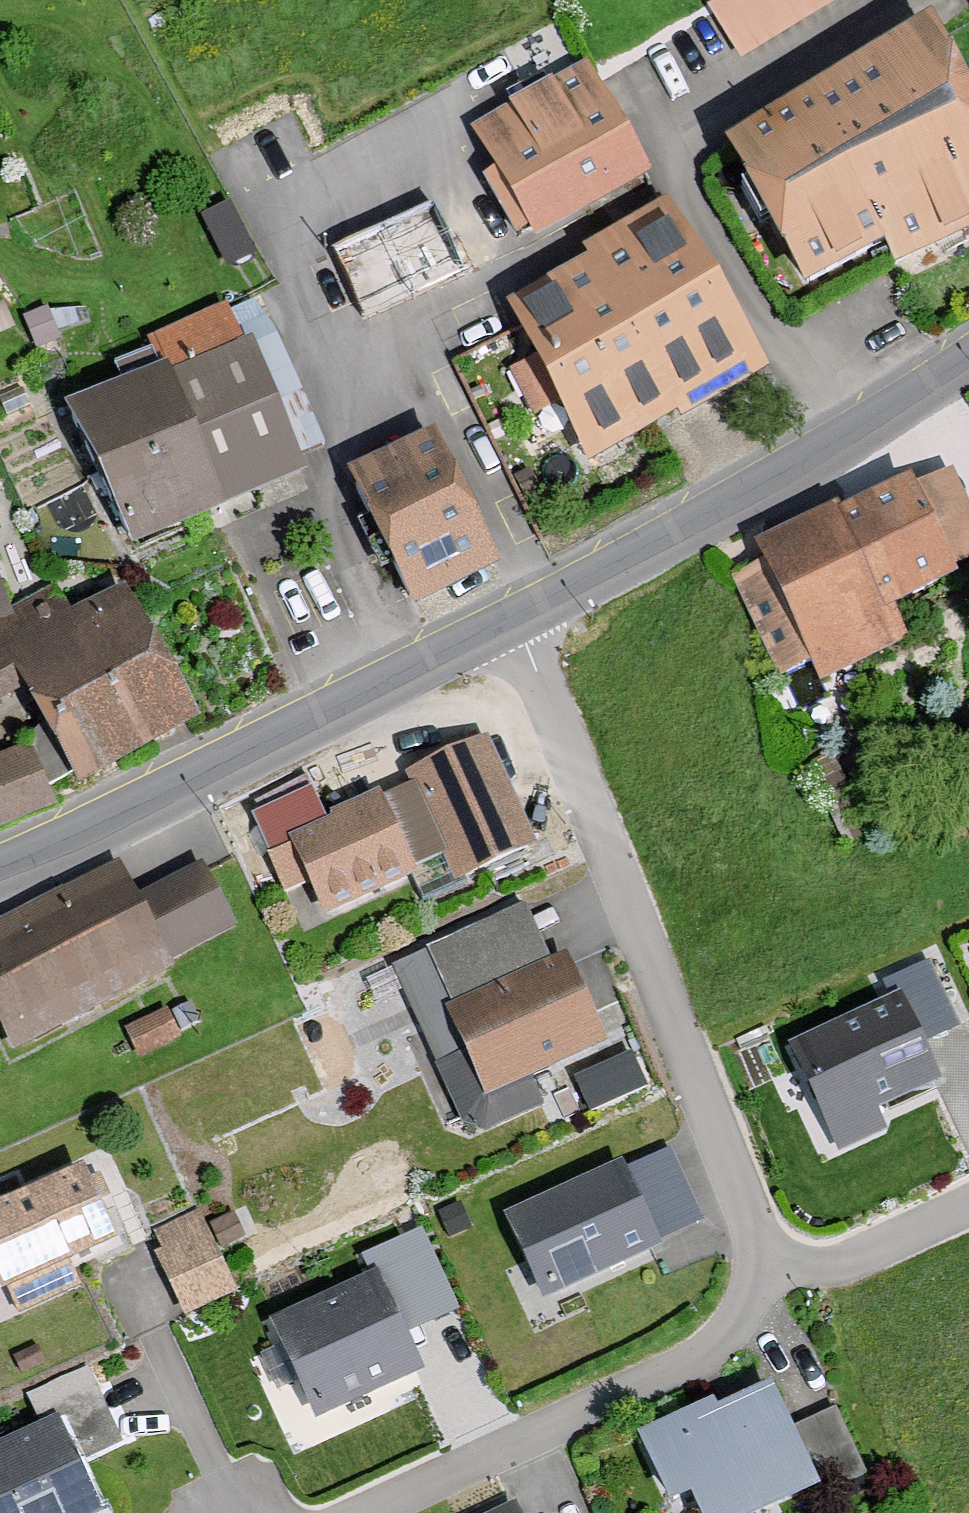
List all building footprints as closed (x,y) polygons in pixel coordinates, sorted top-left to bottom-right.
[(847,0),(726,0),(704,13),(735,66),(847,0)] [(908,9),(924,0),(903,0),(908,9)] [(927,43),(720,162),(803,305),(881,260),(896,285),(968,243),(968,116),(927,43)] [(644,183),(581,73),(473,136),(536,245),(644,183)] [(463,282),(433,212),(332,255),(363,325),(463,282)] [(758,393),(662,214),(580,258),(589,275),(510,317),(589,465),(671,422),(678,435),(758,393)] [(239,358),(223,315),(141,345),(156,383),(65,417),(121,565),(221,527),(216,514),(301,482),(295,466),(321,457),(278,343),(239,358)] [(55,347),(45,320),(21,330),(32,357),(55,347)] [(488,572),(428,449),(347,488),(408,611),(488,572)] [(951,488),(915,504),(912,496),(843,528),(838,518),(755,556),(765,576),(731,591),(776,690),(809,675),(820,698),(908,657),(892,625),(958,595),(954,586),(968,579),(968,527),(951,488)] [(22,704),(76,801),(193,736),(118,601),(69,627),(53,599),(11,622),(0,593),(0,716),(22,704)] [(534,857),(484,748),(400,787),(405,799),(377,811),(374,804),(323,828),(326,833),(285,851),(321,929),(410,889),(419,910),(534,857)] [(27,757),(0,768),(0,833),(49,813),(27,757)] [(196,874),(132,907),(112,868),(0,926),(0,1043),(10,1063),(170,981),(163,968),(227,935),(196,874)] [(434,1076),(458,1129),(486,1146),(542,1121),(530,1093),(603,1061),(562,971),(547,978),(520,917),(462,942),(489,1002),(442,1023),(460,1064),(434,1076)] [(933,1081),(898,1004),(797,1049),(840,1146),(881,1128),(872,1108),(933,1081)] [(171,1043),(159,1017),(120,1035),(132,1061),(171,1043)] [(655,1248),(619,1172),(511,1222),(546,1298),(655,1248)] [(80,1179),(0,1214),(0,1306),(6,1303),(15,1324),(79,1295),(69,1273),(113,1254),(80,1179)] [(231,1306),(194,1220),(149,1239),(158,1259),(149,1263),(178,1329),(231,1306)] [(359,1269),(366,1283),(265,1330),(313,1431),(419,1381),(403,1346),(454,1322),(416,1242),(359,1269)] [(38,1372),(32,1359),(12,1368),(18,1381),(38,1372)] [(37,1440),(0,1456),(0,1512),(93,1512),(76,1476),(118,1457),(91,1396),(30,1424),(37,1440)] [(765,1404),(717,1426),(712,1415),(635,1451),(664,1512),(808,1512),(821,1507),(812,1489),(820,1485),(830,1505),(864,1489),(831,1420),(784,1442),(765,1404)]
